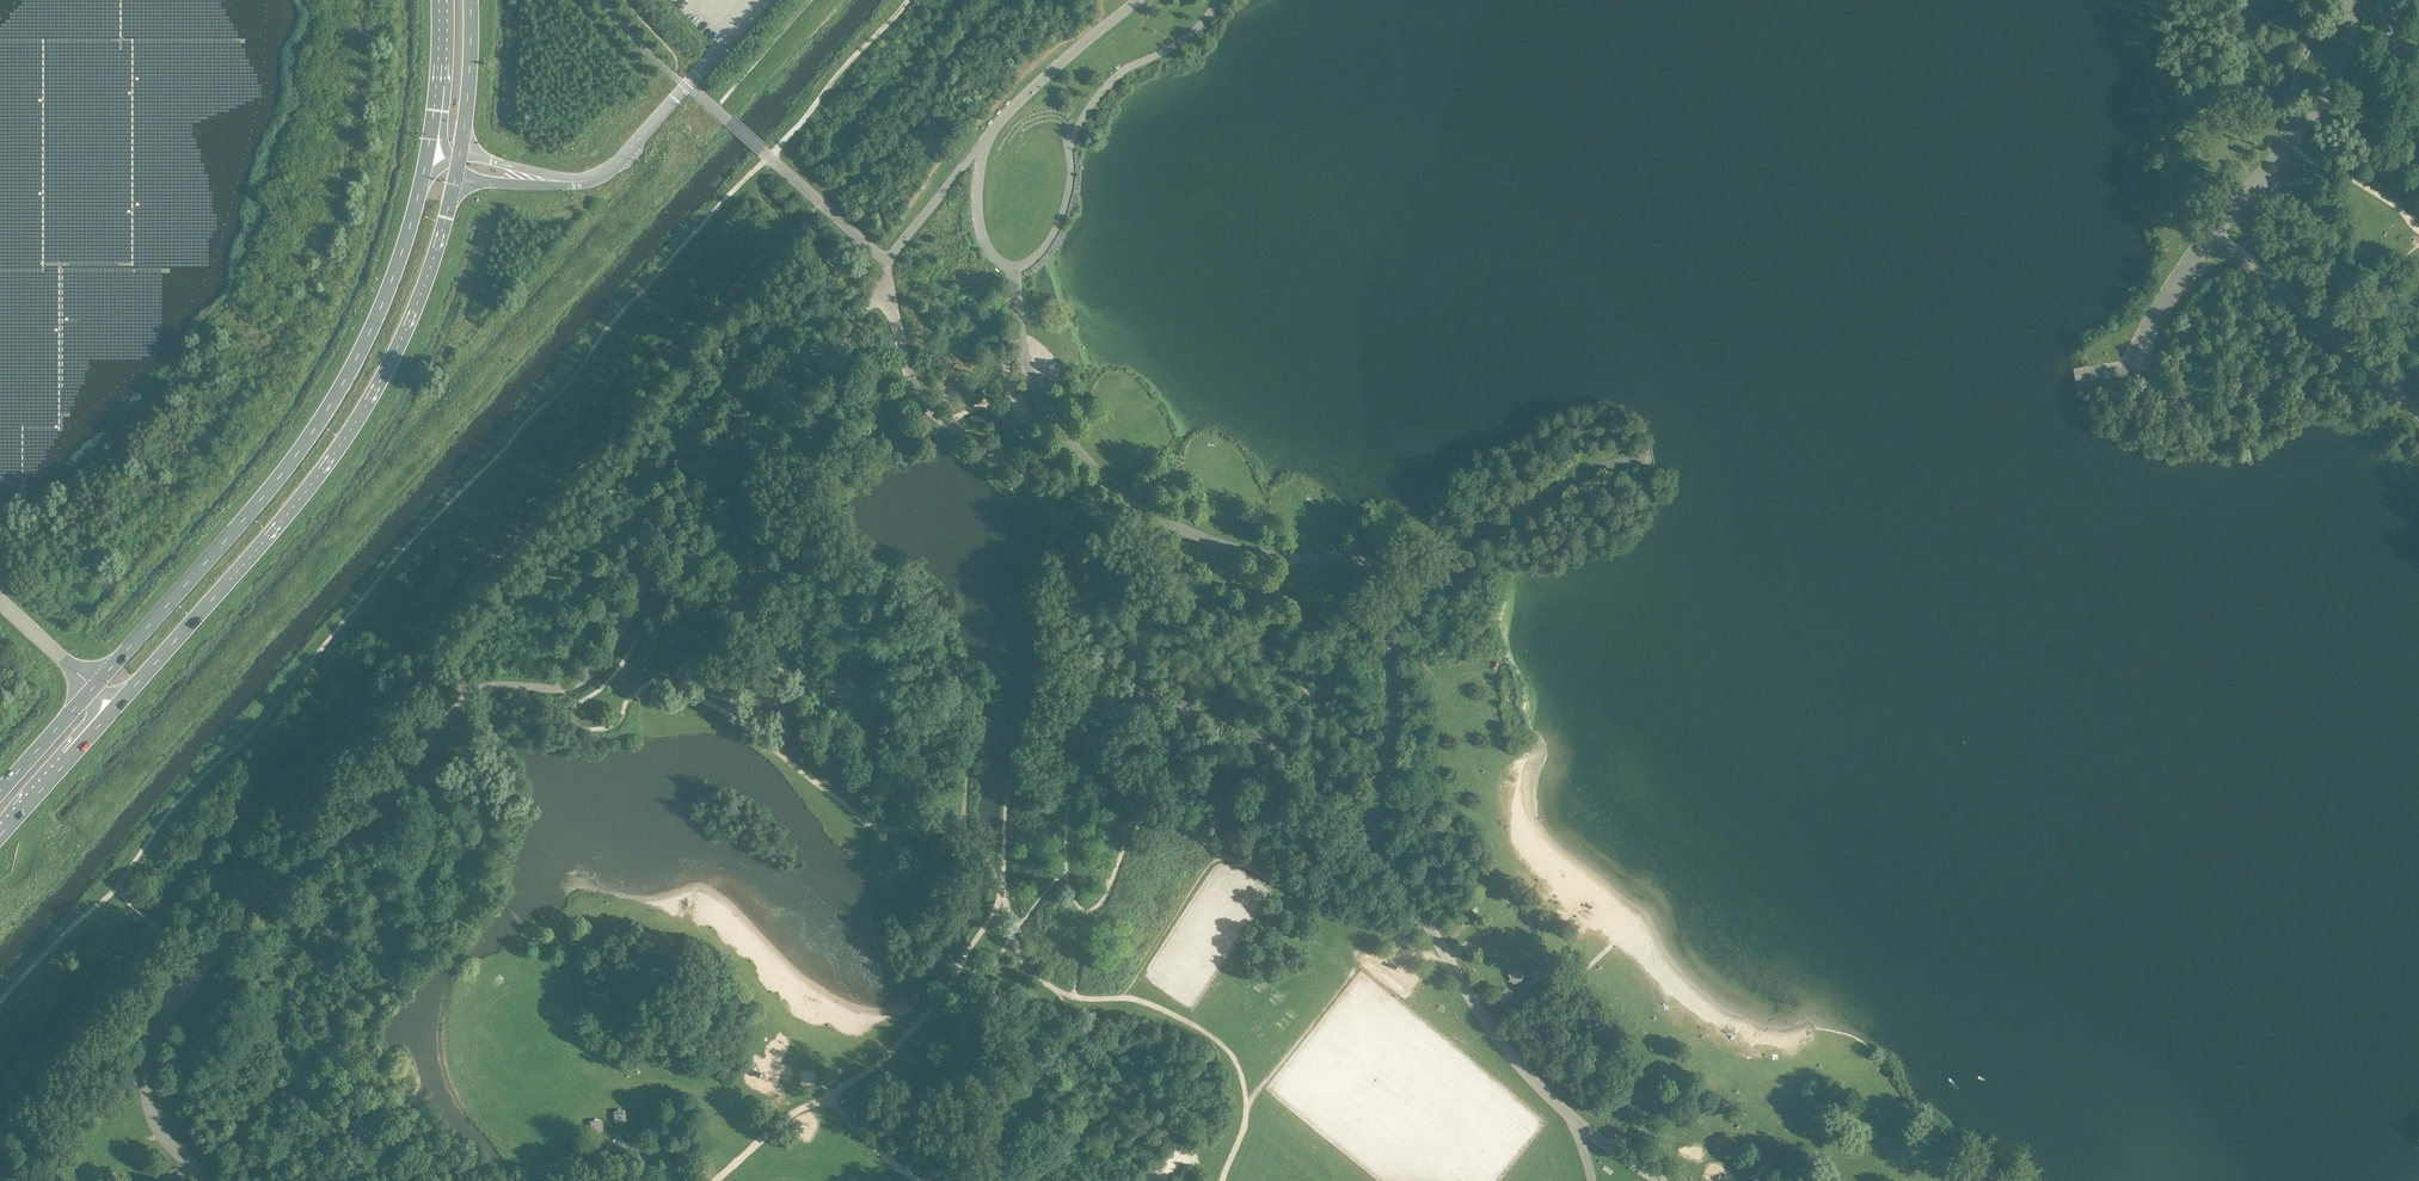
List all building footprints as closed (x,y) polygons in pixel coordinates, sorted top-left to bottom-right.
[(1519,969),(1508,975),(1514,985),(1517,984),(1518,984),(1520,984),(1521,982),(1522,980),(1524,979),(1519,969)] [(625,1120),(626,1115),(623,1111),(619,1111),(615,1113),(614,1117),(617,1121),(621,1122),(625,1120)] [(601,1130),(602,1126),(600,1121),(596,1120),(592,1122),(591,1126),(592,1129),(595,1132),(598,1132),(601,1130)]
